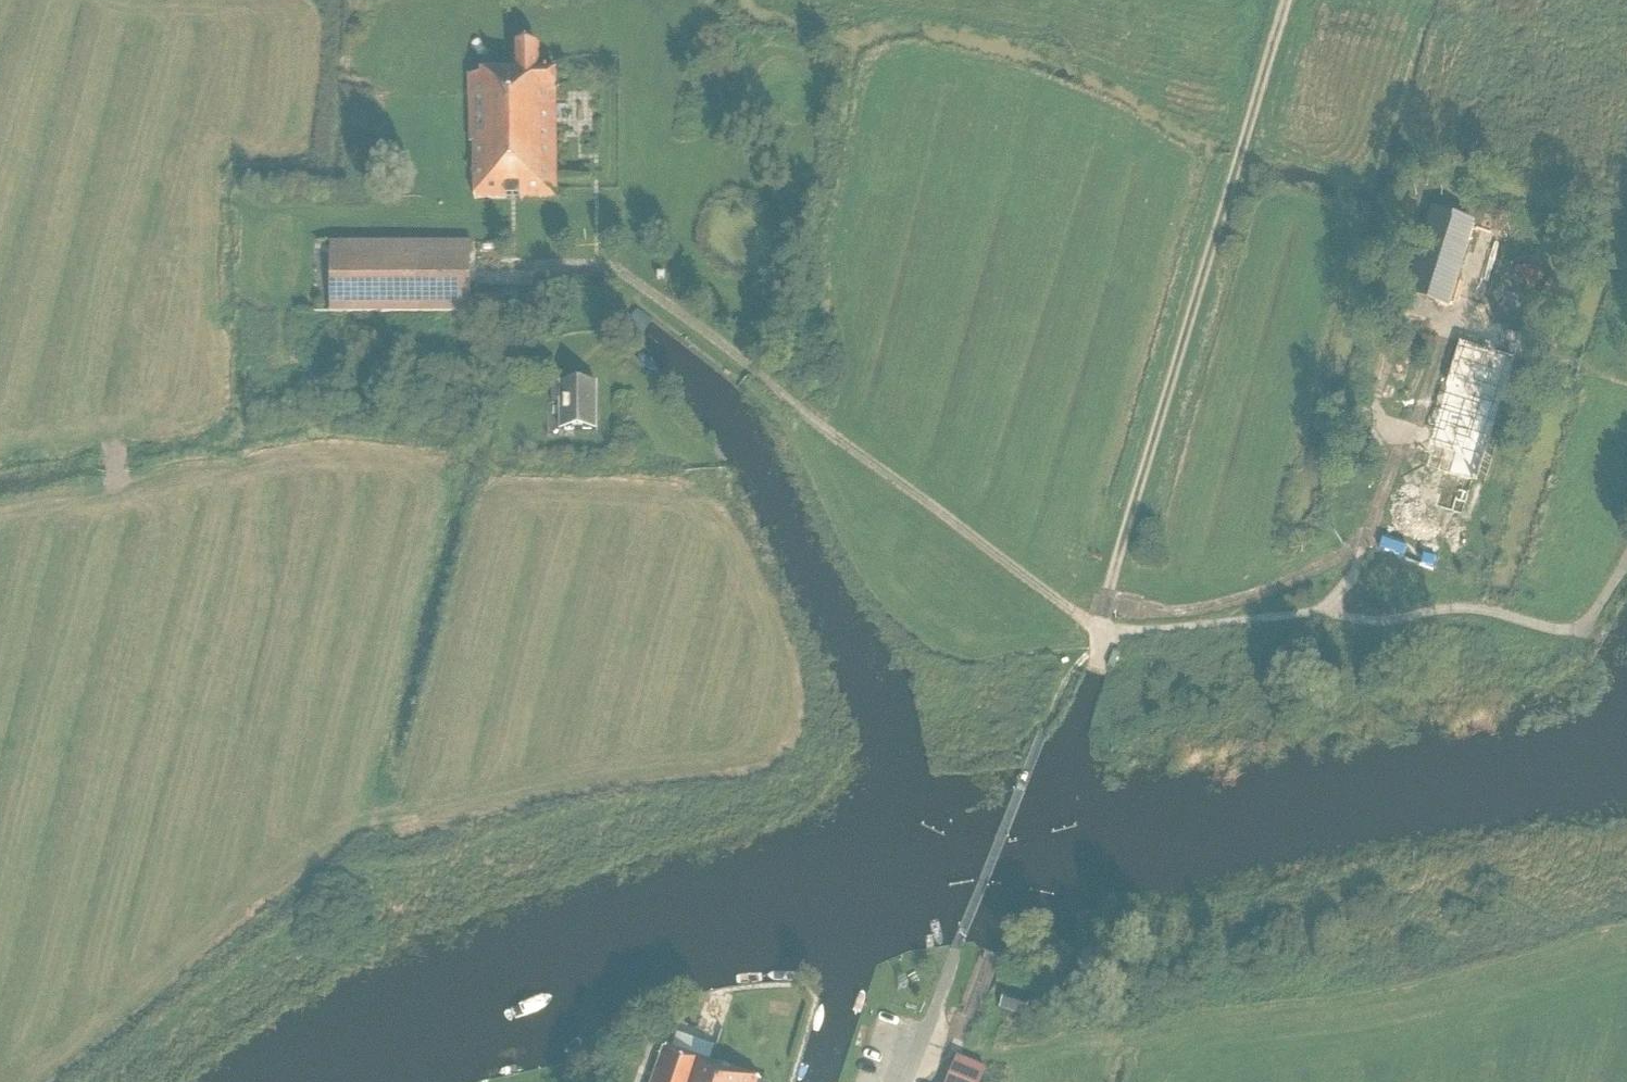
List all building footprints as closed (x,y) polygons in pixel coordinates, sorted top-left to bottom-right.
[(556,198),(555,90),(555,71),(538,69),(538,45),(515,44),(516,71),(493,71),(493,75),(469,76),(469,143),(473,142),(473,198),(556,198)] [(1448,307),(1475,224),(1432,211),(1406,294),(1448,307)] [(470,311),(470,241),(330,241),(331,311),(470,311)] [(1476,481),(1514,360),(1459,343),(1428,444),(1433,445),(1426,466),(1445,472),(1435,506),(1462,514),(1472,480),(1476,481)] [(561,430),(596,429),(596,384),(552,384),(552,403),(561,403),(561,430)] [(1025,1017),(1031,1002),(1004,993),(998,1008),(1025,1017)] [(760,1081),(663,1048),(652,1081),(759,1081),(760,1081)] [(985,1068),(957,1058),(949,1077),(963,1081),(979,1081),(985,1068)]
